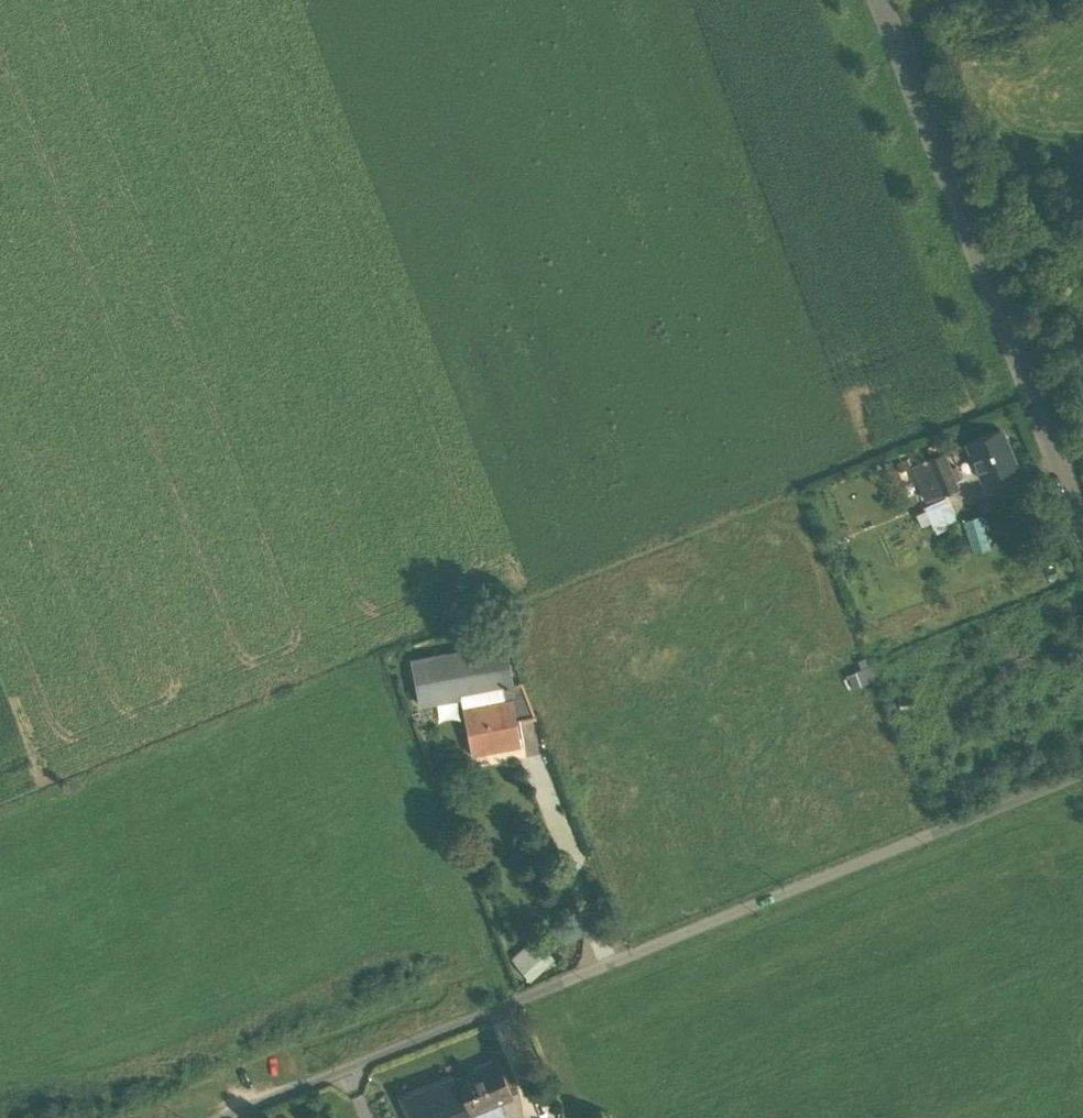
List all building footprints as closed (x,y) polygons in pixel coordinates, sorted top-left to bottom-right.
[(1000,428),(967,442),(983,478),(1015,465),(1000,428)] [(943,452),(912,464),(926,499),(957,487),(954,479),(960,477),(955,465),(949,467),(943,452)] [(913,499),(923,495),(911,465),(901,470),(913,499)] [(924,503),(932,527),(955,519),(947,495),(924,503)] [(455,627),(446,631),(449,637),(457,634),(455,627)] [(500,647),(413,663),(420,699),(507,683),(500,647)] [(534,712),(521,681),(510,685),(522,717),(534,712)] [(493,709),(464,715),(471,752),(487,749),(489,759),(506,756),(503,740),(518,738),(510,697),(492,700),(493,709)] [(530,978),(555,958),(537,934),(511,954),(530,978)] [(496,1057),(477,1065),(478,1067),(456,1076),(470,1109),(496,1099),(511,1093),(496,1057)] [(408,1095),(417,1117),(473,1117),(470,1109),(456,1076),(408,1095)] [(474,1108),(478,1117),(484,1117),(497,1113),(494,1106),(498,1104),(496,1099),(474,1108)]
